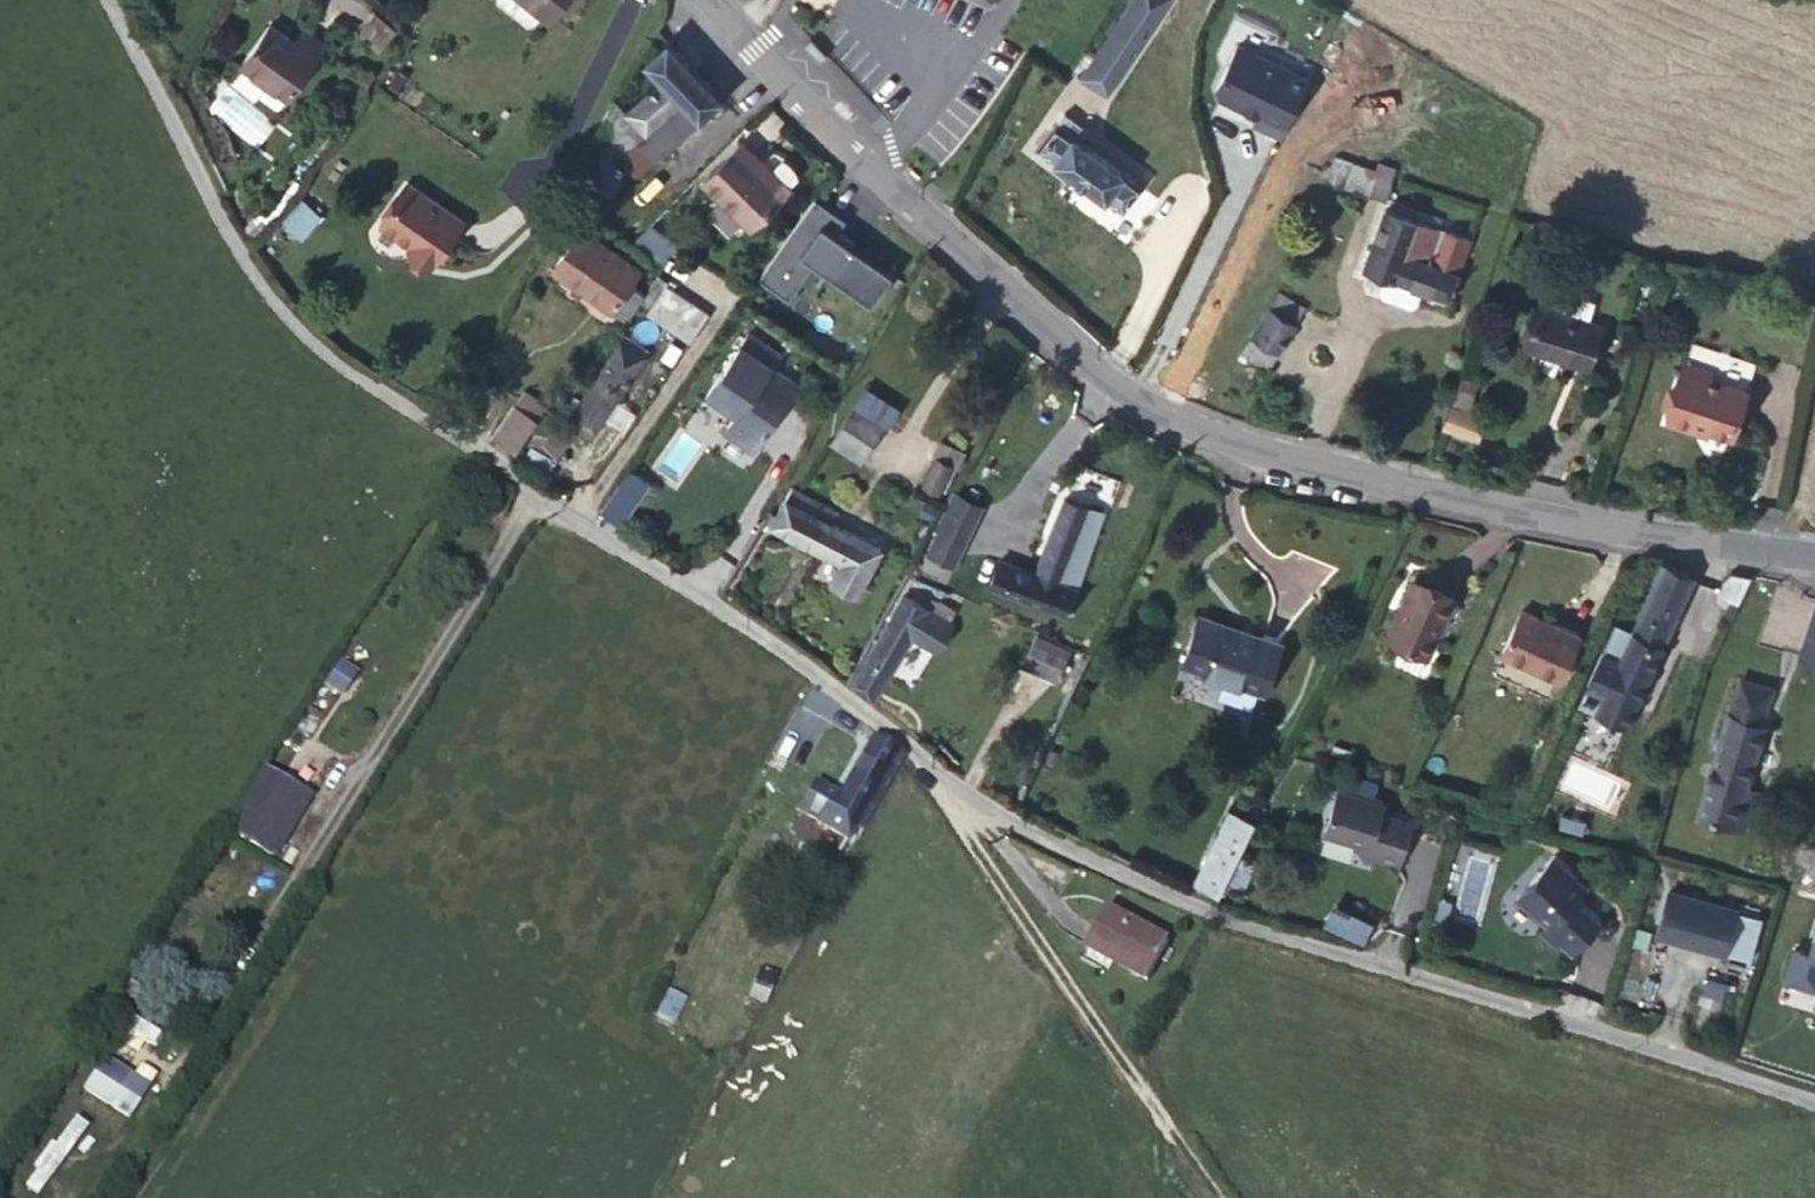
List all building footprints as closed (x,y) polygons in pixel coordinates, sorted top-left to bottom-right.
[(498,1),(527,24),(535,24),(543,14),(549,18),(564,0),(498,0),(498,1)] [(1168,0),(1133,0),(1082,78),(1107,94),(1168,0)] [(395,31),(371,11),(356,28),(382,48),(395,31)] [(242,64),(288,97),(325,46),(304,30),(295,42),(271,24),(242,64)] [(722,97),(668,40),(646,60),(663,79),(627,111),(615,98),(592,138),(619,156),(639,138),(657,158),(667,150),(696,124),(700,118),(722,97)] [(1377,130),(1402,64),(1371,53),(1347,119),(1377,130)] [(1064,111),(1056,122),(1078,137),(1086,127),(1064,111)] [(1056,122),(1038,147),(1055,159),(1106,197),(1107,197),(1124,209),(1141,185),(1124,172),(1125,172),(1078,137),(1056,122)] [(639,138),(619,156),(645,184),(675,159),(667,150),(657,158),(639,138)] [(771,170),(742,141),(703,181),(750,228),(790,188),(788,186),(771,170)] [(1354,162),(1335,155),(1328,179),(1345,185),(1354,162)] [(783,159),(771,170),(788,186),(798,177),(794,170),(789,163),(783,159)] [(1354,162),(1345,185),(1385,198),(1395,169),(1378,162),(1376,169),(1354,162)] [(434,264),(464,220),(411,183),(382,225),(417,249),(416,252),(434,264)] [(847,218),(816,196),(761,274),(792,295),(815,262),(855,291),(876,260),(836,232),(847,218)] [(284,221),(301,236),(321,214),(304,200),(284,221)] [(1386,208),(1365,267),(1387,275),(1381,291),(1383,297),(1410,306),(1416,304),(1422,288),(1449,297),(1472,239),(1439,227),(1413,218),(1386,208)] [(1416,209),(1413,218),(1439,227),(1442,218),(1416,209)] [(640,269),(582,228),(554,268),(612,309),(640,269)] [(876,260),(855,291),(872,302),(893,272),(876,260)] [(665,284),(647,312),(690,341),(709,313),(665,284)] [(1539,305),(1526,347),(1590,366),(1603,325),(1590,321),(1596,300),(1567,291),(1559,296),(1555,310),(1539,305)] [(1279,292),(1243,350),(1269,366),(1305,307),(1279,292)] [(623,334),(621,339),(645,355),(648,351),(623,334)] [(779,354),(749,334),(708,392),(738,413),(727,429),(755,448),(798,385),(778,371),(774,378),(766,373),(779,354)] [(645,355),(621,339),(571,416),(594,432),(645,355)] [(1686,362),(1684,370),(1709,379),(1712,371),(1686,362)] [(1709,379),(1684,370),(1667,420),(1695,429),(1696,424),(1734,436),(1748,391),(1709,379)] [(1461,377),(1452,408),(1469,413),(1478,383),(1461,377)] [(854,402),(857,403),(886,422),(889,425),(900,407),(865,386),(854,402)] [(494,436),(516,450),(545,406),(524,392),(494,436)] [(857,403),(832,440),(862,460),(886,422),(857,403)] [(1469,413),(1452,408),(1444,428),(1478,438),(1485,418),(1469,413)] [(574,429),(548,412),(529,444),(533,445),(525,458),(542,470),(550,456),(556,460),(574,429)] [(967,451),(941,439),(933,455),(936,457),(952,464),(959,467),(967,451)] [(952,464),(936,457),(924,482),(940,489),(952,464)] [(621,525),(650,482),(630,468),(601,510),(621,525)] [(858,594),(881,549),(832,522),(838,511),(792,487),(777,515),(770,511),(764,520),(841,561),(831,581),(858,594)] [(929,553),(956,566),(984,506),(954,491),(936,528),(940,530),(929,553)] [(1013,562),(1002,591),(1067,615),(1078,586),(1104,511),(1065,497),(1035,571),(1013,562)] [(990,586),(1002,591),(1013,562),(1001,557),(990,586)] [(1620,659),(1602,651),(1587,685),(1605,692),(1597,711),(1627,725),(1694,577),(1664,562),(1620,659)] [(1428,657),(1455,598),(1413,579),(1386,638),(1428,657)] [(853,674),(849,682),(873,702),(912,636),(935,650),(952,622),(903,594),(854,675),(853,674)] [(1560,680),(1580,634),(1522,608),(1502,654),(1560,680)] [(1800,656),(1814,660),(1814,611),(1800,656)] [(1283,641),(1200,613),(1183,663),(1265,692),(1283,641)] [(1056,681),(1071,649),(1037,634),(1023,665),(1056,681)] [(353,673),(337,663),(323,683),(339,694),(353,673)] [(1745,787),(1765,725),(1760,723),(1773,687),(1741,678),(1729,713),(1698,817),(1732,827),(1745,787)] [(1605,692),(1587,685),(1579,703),(1597,711),(1605,692)] [(799,812),(847,839),(854,828),(896,754),(896,753),(872,739),(837,801),(813,787),(799,812)] [(902,758),(896,754),(854,828),(861,832),(902,758)] [(228,830),(271,856),(307,797),(264,771),(228,830)] [(1386,801),(1340,787),(1325,833),(1370,846),(1366,856),(1399,865),(1412,822),(1382,812),(1386,801)] [(1745,787),(1732,827),(1744,831),(1757,790),(1745,787)] [(1230,811),(1227,818),(1251,828),(1253,821),(1230,811)] [(1227,818),(1197,882),(1221,892),(1224,884),(1238,855),(1251,828),(1227,818)] [(1555,853),(1516,898),(1550,927),(1546,931),(1573,953),(1602,918),(1577,897),(1585,887),(1572,876),(1576,871),(1555,853)] [(1254,862),(1238,855),(1224,884),(1240,891),(1254,862)] [(1739,907),(1669,888),(1657,931),(1726,951),(1739,907)] [(1329,898),(1320,921),(1361,938),(1371,915),(1329,898)] [(1146,982),(1169,940),(1107,907),(1085,948),(1146,982)] [(1653,930),(1639,926),(1635,940),(1648,944),(1653,930)] [(1810,951),(1796,947),(1786,979),(1814,988),(1814,936),(1810,951)] [(760,1003),(776,975),(761,967),(745,996),(760,1003)] [(116,1003),(128,1010),(141,989),(129,982),(116,1003)] [(126,1115),(146,1085),(105,1059),(85,1090),(126,1115)] [(24,1186),(38,1195),(80,1125),(66,1116),(24,1186)]
